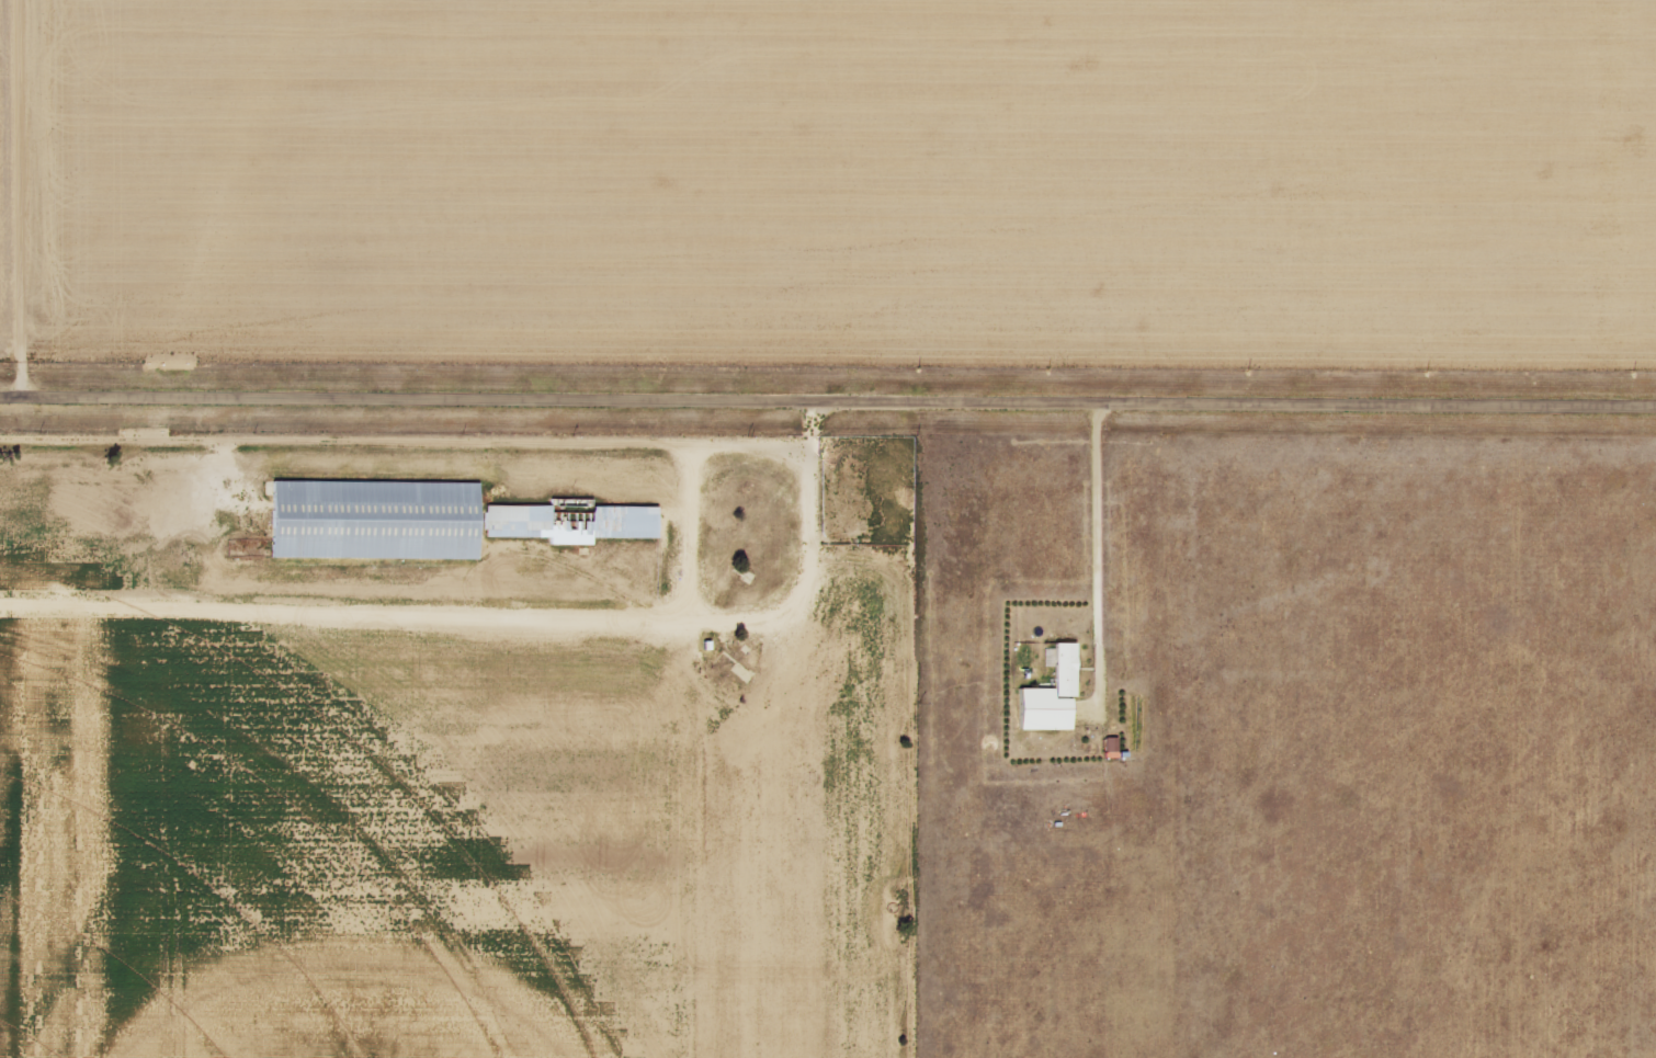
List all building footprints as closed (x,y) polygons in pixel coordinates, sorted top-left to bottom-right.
[(276,480),(275,556),(481,559),(482,483),(276,480)] [(661,506),(595,506),(595,521),(585,521),(554,520),(554,506),(488,506),(488,537),(553,537),(553,545),(595,545),(595,538),(661,538),(661,506)] [(1077,730),(1078,643),(1058,643),(1058,689),(1024,688),(1023,729),(1077,730)] [(1108,758),(1121,757),(1120,738),(1108,738),(1108,758)]
